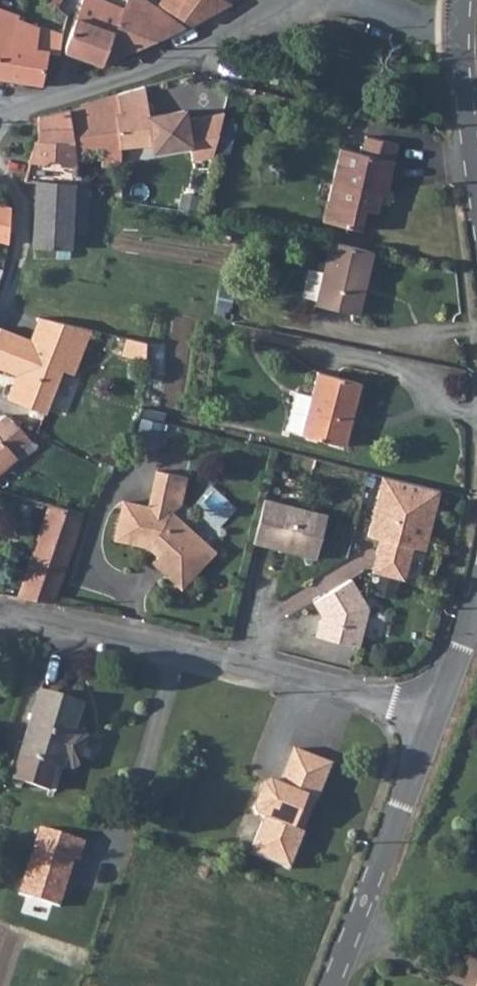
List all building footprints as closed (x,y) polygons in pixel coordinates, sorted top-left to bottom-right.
[(67,44),(68,51),(84,57),(105,0),(83,0),(67,44)] [(168,20),(155,8),(146,0),(124,0),(122,5),(108,0),(105,0),(84,57),(106,64),(164,44),(180,34),(168,20)] [(184,29),(230,2),(226,0),(162,0),(155,8),(184,29)] [(61,14),(63,8),(51,3),(46,17),(57,21),(58,19),(61,14)] [(63,33),(38,26),(19,20),(22,8),(17,13),(7,36),(3,41),(0,47),(0,75),(43,84),(48,51),(60,53),(63,33)] [(3,41),(7,36),(17,13),(0,8),(0,47),(3,41)] [(38,26),(41,14),(22,8),(19,20),(38,26)] [(146,87),(118,94),(122,145),(131,144),(152,141),(153,141),(150,117),(146,87)] [(79,106),(69,110),(73,151),(90,149),(102,148),(103,165),(124,163),(122,145),(118,94),(98,100),(79,106)] [(27,180),(38,182),(72,184),(73,168),(73,151),(69,110),(39,116),(38,140),(36,142),(27,180)] [(186,112),(150,117),(153,141),(152,141),(154,152),(190,147),(186,117),(186,112)] [(223,112),(186,117),(190,147),(192,160),(213,155),(223,112)] [(333,181),(342,183),(334,224),(361,229),(366,209),(378,211),(385,177),(390,179),(397,142),(365,135),(362,150),(340,146),(333,181)] [(132,162),(131,144),(122,145),(124,163),(132,162)] [(89,169),(90,149),(73,151),(73,168),(89,169)] [(72,218),(72,204),(72,184),(38,182),(37,217),(72,218)] [(89,186),(72,184),(72,204),(89,204),(89,193),(89,186)] [(13,207),(0,203),(0,241),(12,244),(13,207)] [(37,244),(72,245),(72,226),(72,218),(37,217),(37,244)] [(317,303),(362,315),(375,250),(330,240),(317,303)] [(317,303),(317,305),(362,315),(317,303)] [(43,316),(37,337),(4,327),(0,341),(0,366),(24,373),(29,375),(27,381),(21,385),(17,397),(57,409),(71,363),(82,366),(94,328),(43,316)] [(364,382),(320,371),(304,434),(347,446),(364,382)] [(29,375),(24,373),(21,385),(27,381),(29,375)] [(0,423),(0,480),(23,461),(17,453),(33,439),(10,413),(0,423)] [(33,439),(17,453),(23,461),(39,447),(33,439)] [(143,509),(119,505),(112,543),(144,549),(155,559),(152,562),(168,575),(175,568),(190,580),(212,556),(167,516),(175,508),(180,478),(152,473),(143,509)] [(439,491),(382,476),(369,528),(381,531),(379,540),(375,555),(408,563),(411,548),(423,551),(439,491)] [(327,513),(264,497),(253,541),(316,557),(327,513)] [(21,599),(52,607),(54,601),(82,517),(84,512),(52,504),(21,599)] [(369,528),(367,537),(379,540),(381,531),(369,528)] [(375,555),(370,573),(403,581),(408,563),(375,555)] [(179,591),(190,580),(175,568),(168,575),(152,562),(150,565),(179,591)] [(350,578),(312,601),(319,614),(322,615),(321,620),(318,619),(314,635),(356,646),(367,607),(350,578)] [(86,701),(42,688),(14,777),(57,790),(67,767),(80,726),(86,701)] [(85,735),(80,726),(67,767),(79,770),(83,767),(88,742),(85,735)] [(255,814),(263,816),(250,854),(291,869),(333,763),(291,745),(277,780),(269,776),(261,781),(250,807),(255,814)]
